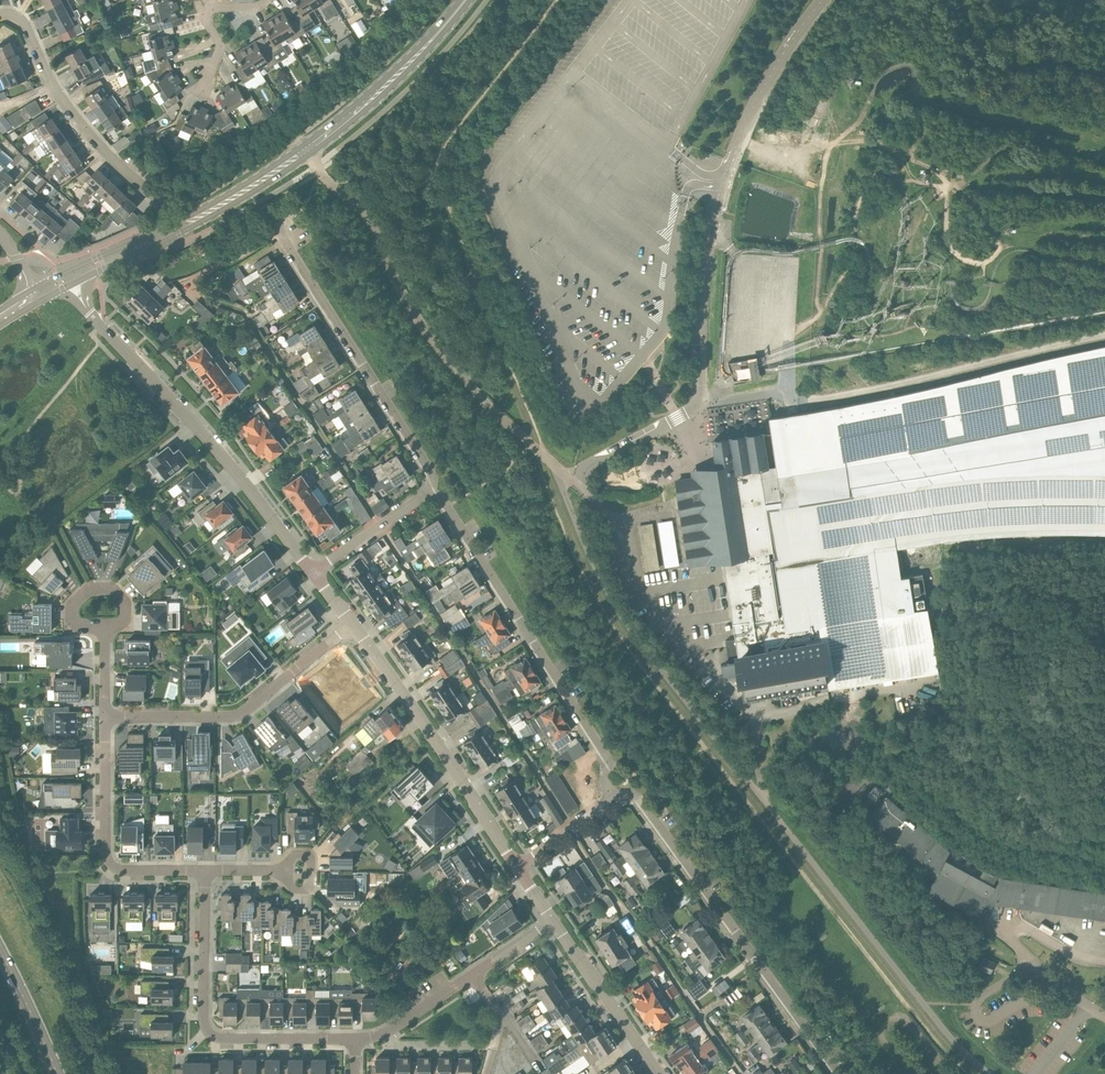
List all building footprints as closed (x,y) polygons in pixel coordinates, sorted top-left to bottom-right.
[(63,2),(62,0),(44,0),(48,9),(63,2)] [(69,14),(75,12),(69,0),(67,0),(63,2),(48,9),(54,21),(69,14)] [(178,6),(177,1),(174,2),(174,0),(145,0),(146,5),(154,3),(157,12),(178,6)] [(314,9),(309,0),(294,0),(298,5),(291,9),(297,19),(300,23),(311,17),(309,12),(314,9)] [(331,0),(309,0),(314,9),(320,6),(322,10),(333,3),(331,0)] [(115,16),(110,6),(103,10),(108,20),(115,16)] [(158,31),(173,26),(172,20),(178,18),(176,12),(179,11),(178,6),(157,12),(159,23),(157,23),(157,24),(158,31)] [(75,12),(69,14),(54,21),(65,41),(84,31),(82,26),(83,23),(79,17),(81,14),(79,10),(75,12)] [(300,23),(297,19),(291,22),(284,11),(273,17),(287,39),(292,35),(295,40),(306,33),(300,23)] [(281,42),(287,39),(273,17),(263,24),(270,35),(264,39),(269,49),(278,63),(278,62),(273,53),(284,46),(281,42)] [(367,29),(361,19),(352,25),(359,37),(366,33),(364,31),(367,29)] [(119,29),(115,20),(108,23),(112,32),(119,29)] [(153,50),(174,45),(173,40),(170,41),(169,35),(175,33),(173,26),(158,31),(160,37),(150,39),(153,50)] [(348,37),(354,46),(357,44),(351,35),(348,37)] [(278,63),(269,49),(263,52),(256,41),(246,47),(259,69),(264,65),(267,69),(274,65),(278,63)] [(16,54),(11,42),(0,46),(0,58),(1,61),(16,54)] [(155,69),(171,64),(168,58),(174,57),(173,50),(176,50),(174,45),(153,50),(155,58),(143,61),(146,73),(155,69)] [(73,68),(87,59),(81,47),(66,56),(73,68)] [(253,72),(259,69),(246,47),(235,53),(242,65),(236,69),(243,80),(245,83),(256,76),(253,72)] [(7,73),(22,67),(16,54),(1,61),(7,73)] [(87,59),(73,68),(80,80),(82,79),(85,84),(99,78),(106,74),(95,55),(87,59)] [(161,91),(180,79),(177,74),(174,76),(171,71),(173,69),(171,64),(155,69),(146,73),(152,82),(155,81),(161,91)] [(7,73),(7,74),(0,77),(5,89),(12,86),(27,79),(22,67),(7,73)] [(134,76),(130,67),(124,70),(128,79),(134,76)] [(180,79),(161,91),(167,100),(164,103),(167,109),(181,100),(177,94),(183,90),(180,84),(182,83),(180,79)] [(94,108),(107,99),(112,96),(100,80),(84,87),(89,95),(86,97),(94,108)] [(246,86),(245,83),(243,80),(231,87),(230,85),(226,87),(237,106),(247,100),(248,103),(254,99),(246,86)] [(301,84),(295,88),(298,93),(305,89),(301,84)] [(228,112),(237,106),(226,87),(221,90),(223,92),(217,96),(225,108),(220,112),(228,125),(233,122),(228,112)] [(139,93),(133,96),(138,104),(144,101),(139,93)] [(126,105),(132,103),(130,97),(124,99),(126,105)] [(26,105),(33,117),(43,110),(36,99),(26,105)] [(102,119),(115,110),(107,99),(94,108),(102,119)] [(129,112),(135,110),(132,103),(126,105),(129,112)] [(26,120),(33,117),(26,105),(20,109),(26,120)] [(123,121),(129,117),(121,106),(115,110),(102,119),(109,131),(123,121)] [(195,128),(204,108),(200,106),(199,108),(193,106),(188,116),(182,113),(175,127),(182,130),(193,135),(195,128)] [(228,125),(220,112),(214,115),(208,113),(209,110),(204,108),(195,128),(206,133),(210,123),(222,128),(228,125)] [(269,108),(266,108),(262,110),(267,119),(273,115),(269,108)] [(20,124),(26,120),(20,109),(14,113),(20,124)] [(15,127),(20,124),(14,113),(7,117),(15,127)] [(8,130),(13,126),(4,116),(0,119),(0,121),(8,130)] [(42,141),(60,129),(52,117),(38,127),(38,128),(31,132),(36,139),(32,141),(33,142),(28,147),(31,150),(36,145),(40,142),(42,141)] [(54,149),(67,140),(60,129),(42,141),(40,142),(48,154),(54,149)] [(19,136),(14,130),(8,135),(13,141),(19,136)] [(133,143),(144,135),(141,130),(129,138),(133,143)] [(159,135),(161,138),(163,141),(170,136),(167,130),(160,135),(159,135)] [(61,160),(75,151),(67,140),(54,149),(61,160)] [(31,150),(28,147),(23,151),(27,155),(37,146),(36,145),(31,150)] [(54,166),(58,170),(60,169),(64,175),(69,172),(73,177),(84,169),(81,164),(83,162),(75,151),(61,160),(54,166)] [(16,158),(20,162),(24,157),(21,153),(16,158)] [(15,167),(20,162),(16,158),(11,162),(15,167)] [(158,170),(163,168),(160,159),(155,161),(158,170)] [(54,166),(50,171),(54,175),(55,173),(58,170),(54,166)] [(93,195),(108,178),(98,168),(91,176),(86,171),(77,178),(84,185),(87,180),(91,184),(84,191),(87,194),(82,198),(87,202),(91,198),(90,197),(93,195)] [(14,178),(3,170),(0,174),(0,188),(3,191),(14,178)] [(50,180),(54,175),(50,171),(45,176),(50,180)] [(108,178),(93,195),(103,204),(107,199),(118,187),(108,178)] [(40,184),(44,188),(48,183),(44,179),(40,184)] [(39,192),(35,189),(34,191),(31,189),(26,195),(23,192),(28,186),(23,182),(15,191),(19,194),(11,204),(22,213),(32,200),(36,196),(37,194),(39,192)] [(40,193),(44,188),(40,184),(35,189),(39,192),(40,193)] [(116,209),(128,197),(118,187),(107,199),(116,209)] [(58,191),(54,188),(48,195),(52,198),(58,191)] [(105,222),(109,225),(113,220),(119,226),(123,223),(129,229),(144,221),(133,211),(138,206),(128,197),(116,209),(109,217),(105,222)] [(78,203),(82,207),(87,202),(82,198),(78,203)] [(64,204),(68,208),(72,203),(68,199),(64,204)] [(32,221),(42,209),(32,200),(22,213),(32,221)] [(42,230),(53,217),(59,211),(48,202),(42,209),(32,221),(42,230)] [(64,213),(68,208),(64,204),(59,210),(64,213)] [(63,226),(53,217),(42,230),(53,239),(57,234),(67,242),(81,226),(70,218),(63,226)] [(85,221),(81,226),(76,232),(85,239),(85,238),(93,228),(85,221)] [(105,231),(109,225),(105,222),(101,228),(105,231)] [(211,261),(217,257),(216,256),(209,244),(203,247),(211,261)] [(279,274),(282,273),(274,261),(273,263),(268,255),(255,264),(262,275),(254,281),(246,286),(249,291),(257,286),(258,287),(266,281),(277,274),(276,273),(278,272),(279,274)] [(235,285),(242,280),(246,278),(239,267),(227,274),(235,285)] [(287,281),(282,273),(279,274),(278,272),(276,273),(277,274),(266,281),(258,287),(257,286),(249,291),(246,286),(242,280),(235,285),(235,286),(233,287),(240,299),(250,293),(252,296),(260,290),(261,292),(269,287),(272,291),(287,281)] [(141,280),(135,273),(132,275),(139,282),(141,280)] [(132,276),(125,279),(131,286),(136,282),(132,276)] [(139,312),(166,283),(163,280),(151,291),(153,293),(151,295),(143,286),(128,301),(139,312)] [(292,294),(294,292),(287,281),(272,291),(275,296),(267,301),(259,306),(262,312),(263,313),(267,310),(267,309),(270,306),(278,301),(289,294),(288,292),(290,291),(292,294)] [(166,283),(139,312),(150,322),(158,314),(162,315),(163,313),(162,310),(165,307),(160,302),(172,289),(166,283)] [(300,301),(294,292),(292,294),(290,291),(288,292),(289,294),(278,301),(270,306),(267,309),(267,310),(263,313),(269,322),(275,317),(273,313),(274,312),(282,307),(285,311),(300,301)] [(202,314),(207,308),(198,300),(192,306),(202,314)] [(219,307),(216,314),(226,318),(229,312),(229,311),(219,307)] [(262,312),(259,314),(265,324),(269,322),(263,313),(262,312)] [(270,333),(266,326),(261,329),(266,336),(270,333)] [(320,339),(322,337),(315,326),(300,335),(303,339),(294,345),(291,346),(290,345),(286,347),(289,353),(293,351),(293,352),(298,350),(298,351),(318,338),(317,337),(319,336),(320,339)] [(162,343),(167,337),(161,331),(155,336),(162,343)] [(251,344),(258,339),(254,332),(246,337),(251,344)] [(328,346),(322,337),(320,339),(319,336),(317,337),(318,338),(298,351),(301,355),(309,350),(313,355),(328,346)] [(279,345),(276,339),(271,342),(274,348),(279,345)] [(200,374),(217,361),(205,345),(201,340),(192,347),(197,352),(189,358),(190,359),(188,361),(192,366),(194,365),(200,374)] [(224,355),(228,351),(224,346),(220,349),(221,351),(217,354),(220,358),(224,355)] [(332,358),(335,357),(328,346),(313,355),(316,360),(308,366),(304,368),(305,368),(300,371),(304,376),(294,382),(300,393),(306,390),(310,387),(304,377),(308,375),(307,373),(311,371),(311,370),(330,358),(329,357),(331,355),(332,358)] [(1087,349),(1054,357),(1021,364),(947,383),(907,393),(866,401),(769,418),(772,432),(712,442),(713,443),(714,443),(719,474),(678,480),(680,492),(691,564),(724,558),(737,645),(727,647),(730,663),(728,663),(728,664),(724,664),(725,675),(738,673),(738,674),(744,673),(747,693),(828,680),(829,687),(922,673),(915,629),(913,611),(929,608),(923,574),(902,577),(897,548),(933,543),(948,541),(963,539),(977,538),(992,536),(1007,535),(1025,534),(1037,534),(1054,533),(1066,533),(1083,534),(1095,534),(1104,534),(1104,346),(1087,349)] [(340,366),(335,357),(332,358),(331,355),(329,357),(330,358),(311,370),(311,371),(307,373),(308,375),(304,377),(310,387),(306,390),(300,393),(303,397),(309,400),(319,393),(315,384),(311,378),(315,376),(323,371),(325,375),(340,366)] [(212,389),(229,376),(228,375),(232,373),(226,366),(229,364),(223,356),(217,361),(200,374),(207,382),(205,384),(209,389),(211,388),(212,389)] [(239,374),(245,369),(241,365),(236,369),(239,374)] [(229,376),(212,389),(218,397),(216,399),(220,405),(222,403),(223,404),(240,392),(229,376)] [(361,403),(363,402),(356,390),(341,400),(345,405),(336,411),(333,405),(325,410),(329,415),(327,417),(328,419),(330,421),(339,415),(358,403),(358,402),(359,400),(361,403)] [(369,410),(363,402),(361,403),(359,400),(358,402),(358,403),(339,415),(342,419),(345,424),(346,424),(354,420),(369,410)] [(284,408),(289,415),(290,417),(298,412),(300,410),(294,401),(284,408)] [(320,424),(328,419),(327,417),(329,415),(325,410),(324,407),(313,414),(320,424)] [(373,422),(376,421),(369,410),(354,420),(346,424),(350,429),(341,435),(343,440),(352,435),(351,435),(371,422),(370,421),(372,420),(373,422)] [(254,445),(272,432),(264,422),(270,418),(264,411),(259,415),(245,425),(249,430),(245,433),(248,437),(254,445)] [(283,419),(286,424),(292,419),(290,417),(289,415),(283,419)] [(281,428),(286,424),(283,419),(278,423),(281,428)] [(343,440),(345,442),(350,450),(366,440),(381,430),(376,421),(373,422),(372,420),(370,421),(371,422),(351,435),(352,435),(343,440)] [(272,432),(254,445),(260,453),(263,457),(267,454),(271,459),(285,449),(290,445),(284,438),(279,441),(272,432)] [(309,447),(318,440),(314,434),(310,436),(311,438),(305,442),(309,447)] [(318,440),(309,447),(314,456),(324,449),(318,440)] [(350,450),(345,442),(340,445),(335,448),(340,457),(350,451),(350,450)] [(189,461),(183,452),(180,449),(175,453),(169,446),(157,455),(157,456),(147,464),(155,474),(160,470),(167,478),(176,471),(177,473),(179,472),(180,471),(181,470),(180,468),(189,461)] [(362,459),(372,453),(368,447),(358,453),(362,459)] [(403,468),(405,467),(397,455),(383,465),(382,463),(374,468),(377,474),(365,482),(368,488),(373,485),(373,486),(377,483),(381,481),(380,480),(389,475),(400,468),(399,467),(401,466),(403,468)] [(356,479),(361,476),(356,466),(350,469),(356,479)] [(381,481),(377,483),(381,489),(384,487),(387,492),(396,486),(396,485),(410,476),(405,467),(403,468),(401,466),(399,467),(400,468),(389,475),(380,480),(381,481)] [(327,478),(334,472),(331,467),(324,473),(327,478)] [(327,481),(321,485),(324,489),(344,475),(340,469),(326,479),(327,481)] [(197,475),(194,471),(179,483),(185,489),(182,491),(189,499),(191,498),(192,499),(207,487),(204,483),(206,482),(199,473),(197,475)] [(296,503),(313,490),(302,475),(285,487),(286,488),(284,489),(288,495),(290,494),(296,503)] [(321,485),(327,481),(326,479),(324,476),(318,481),(321,485)] [(125,483),(131,489),(136,486),(130,479),(125,483)] [(377,492),(381,489),(377,483),(373,486),(377,492)] [(349,496),(350,497),(356,493),(356,492),(352,486),(345,491),(349,496)] [(307,518),(324,506),(313,490),(296,503),(302,512),(300,513),(304,519),(306,517),(307,518)] [(349,496),(345,499),(349,504),(348,505),(361,524),(372,518),(356,493),(350,497),(349,496)] [(380,500),(376,494),(368,499),(377,513),(389,505),(384,498),(380,500)] [(348,505),(349,504),(345,499),(333,507),(337,513),(348,505)] [(210,519),(215,526),(219,523),(220,525),(220,526),(230,518),(229,518),(228,516),(233,512),(232,510),(233,509),(233,510),(234,509),(228,501),(227,501),(225,503),(224,501),(215,508),(211,502),(198,512),(199,513),(199,512),(206,522),(210,519)] [(324,506),(307,518),(313,527),(311,528),(315,534),(317,533),(318,534),(325,529),(331,538),(342,531),(324,506)] [(174,523),(171,520),(169,522),(163,515),(157,519),(164,530),(174,523)] [(444,533),(446,532),(438,520),(424,530),(414,535),(417,539),(414,542),(407,547),(401,537),(394,541),(404,556),(414,550),(422,545),(441,533),(440,532),(442,531),(444,533)] [(668,566),(681,564),(674,520),(661,522),(668,566)] [(127,531),(130,522),(76,523),(79,529),(70,529),(85,557),(92,554),(94,557),(96,557),(97,560),(106,560),(105,560),(110,560),(111,557),(118,560),(130,531),(127,531)] [(641,525),(648,569),(661,567),(655,523),(641,525)] [(183,533),(177,525),(171,530),(176,537),(183,533)] [(254,533),(247,525),(246,525),(247,526),(245,527),(244,525),(238,529),(237,527),(227,534),(228,535),(228,534),(229,536),(226,539),(231,546),(228,549),(235,558),(234,558),(235,559),(250,547),(250,546),(247,549),(244,545),(244,544),(243,544),(253,537),(251,535),(253,534),(254,533)] [(422,545),(414,550),(418,556),(418,557),(426,552),(435,566),(451,556),(444,546),(452,541),(446,532),(444,533),(442,531),(440,532),(441,533),(422,545)] [(372,545),(366,549),(372,557),(378,552),(372,545)] [(64,580),(69,574),(52,546),(40,559),(44,562),(33,574),(42,583),(39,586),(59,595),(65,588),(59,582),(61,579),(64,581),(64,580)] [(169,571),(158,559),(161,556),(153,547),(134,564),(137,568),(131,573),(139,581),(136,584),(144,594),(172,569),(172,568),(169,571)] [(266,568),(275,561),(266,549),(243,566),(248,574),(242,579),(251,591),(272,575),(266,568)] [(377,581),(375,577),(374,577),(374,578),(368,569),(369,569),(365,564),(373,559),(366,549),(359,554),(362,560),(350,568),(356,576),(351,580),(360,592),(359,592),(359,593),(377,581)] [(217,573),(211,565),(201,573),(207,581),(217,573)] [(473,579),(475,578),(468,566),(453,576),(455,580),(447,585),(439,589),(436,584),(426,591),(431,598),(434,603),(443,597),(451,592),(470,579),(469,578),(471,577),(473,579)] [(419,579),(425,575),(423,572),(419,571),(415,573),(419,579)] [(368,605),(385,593),(381,586),(382,581),(385,579),(381,573),(375,577),(377,581),(359,593),(368,605)] [(292,586),(292,583),(287,577),(268,591),(275,600),(272,602),(280,613),(298,599),(293,592),(297,589),(296,588),(294,590),(292,586)] [(481,587),(475,578),(473,579),(471,577),(469,578),(470,579),(451,592),(443,597),(446,602),(454,597),(457,602),(466,596),(466,597),(481,587)] [(406,597),(418,589),(411,579),(400,587),(406,597)] [(385,593),(368,605),(369,605),(377,616),(382,613),(388,622),(390,620),(394,625),(405,617),(401,611),(399,613),(393,604),(396,603),(396,599),(390,589),(385,593)] [(143,629),(146,629),(146,632),(161,633),(161,629),(180,628),(180,611),(180,602),(167,602),(167,601),(154,601),(154,605),(143,605),(143,615),(143,629)] [(436,607),(440,613),(446,609),(442,603),(436,607)] [(52,631),(52,604),(34,604),(34,619),(23,619),(23,615),(11,615),(11,631),(52,631)] [(313,618),(316,616),(309,606),(286,623),(293,632),(296,629),(299,632),(289,641),(293,646),(289,650),(313,631),(313,630),(312,631),(309,626),(315,622),(313,618)] [(450,626),(466,616),(461,608),(456,611),(445,618),(450,626)] [(227,615),(222,609),(217,613),(222,619),(227,615)] [(489,632),(503,622),(496,610),(481,619),(489,632)] [(230,627),(242,616),(238,611),(226,622),(230,627)] [(417,614),(416,612),(403,620),(408,628),(421,619),(417,614)] [(466,616),(450,626),(455,634),(471,624),(466,616)] [(503,622),(489,632),(476,640),(477,641),(471,645),(474,650),(480,646),(481,647),(488,643),(495,654),(512,643),(508,637),(511,634),(503,622)] [(406,658),(424,646),(415,634),(413,635),(410,631),(402,636),(405,640),(397,645),(406,658)] [(258,675),(266,668),(260,662),(267,657),(250,637),(239,646),(240,647),(233,653),(238,659),(228,668),(242,684),(255,673),(258,675)] [(62,642),(62,640),(56,640),(56,642),(35,642),(35,653),(48,653),(48,666),(73,666),(73,651),(71,651),(70,642),(62,642)] [(151,650),(151,640),(128,640),(128,651),(129,651),(129,664),(150,664),(150,658),(154,658),(154,650),(151,650)] [(464,640),(459,644),(463,649),(468,645),(464,640)] [(424,646),(406,658),(415,671),(423,666),(425,670),(433,664),(437,662),(434,658),(436,656),(427,643),(424,646)] [(442,672),(460,659),(454,650),(441,659),(445,664),(439,668),(442,672)] [(503,680),(494,686),(487,674),(488,674),(485,668),(479,671),(482,677),(488,688),(491,688),(495,695),(507,687),(519,679),(534,670),(526,657),(507,670),(504,671),(507,675),(510,679),(505,682),(503,680)] [(460,659),(442,672),(446,678),(465,664),(461,658),(460,659)] [(202,698),(202,691),(210,691),(210,660),(199,660),(199,666),(186,666),(186,697),(201,697),(201,698),(202,698)] [(180,679),(180,669),(171,669),(170,675),(180,679)] [(507,687),(495,695),(501,705),(514,697),(510,691),(516,688),(521,695),(542,682),(534,670),(519,679),(507,687)] [(144,698),(144,688),(146,688),(146,675),(128,675),(128,687),(125,687),(125,698),(144,698)] [(77,685),(77,678),(55,678),(55,690),(60,690),(60,700),(68,700),(68,702),(75,702),(75,700),(82,700),(82,685),(77,685)] [(440,707),(457,695),(448,682),(446,684),(443,679),(435,685),(438,689),(431,694),(440,707)] [(457,695),(440,707),(448,719),(455,715),(458,719),(466,713),(463,709),(465,708),(457,695)] [(548,695),(543,698),(547,704),(552,701),(550,699),(548,695)] [(293,705),(290,702),(288,700),(278,708),(295,729),(300,724),(304,729),(315,720),(299,700),(293,705)] [(473,720),(492,707),(488,700),(468,712),(473,720)] [(549,727),(564,717),(556,705),(542,714),(541,714),(536,718),(541,725),(535,729),(530,722),(526,725),(521,718),(525,715),(523,712),(510,721),(518,734),(521,732),(526,740),(538,733),(544,730),(549,726),(549,727)] [(383,731),(399,717),(390,706),(375,719),(373,717),(363,726),(374,738),(377,735),(382,731),(383,731)] [(492,707),(473,720),(477,727),(497,715),(492,707)] [(56,737),(77,736),(77,712),(56,712),(56,737)] [(262,724),(256,729),(261,735),(259,736),(259,737),(264,746),(265,746),(267,744),(273,750),(274,749),(275,751),(276,751),(289,742),(286,739),(287,738),(284,735),(285,734),(283,732),(283,733),(268,716),(260,723),(262,724)] [(377,735),(374,738),(345,765),(357,778),(375,762),(367,753),(371,750),(383,738),(383,737),(384,734),(389,739),(405,727),(399,717),(383,731),(382,731),(377,735)] [(564,717),(549,727),(554,734),(550,737),(552,742),(557,749),(571,740),(567,733),(572,730),(564,717)] [(472,756),(490,744),(481,732),(479,733),(476,729),(468,734),(471,739),(464,743),(472,756)] [(200,767),(210,767),(210,756),(212,756),(212,745),(210,745),(210,732),(199,733),(199,738),(194,738),(188,738),(188,770),(199,770),(199,771),(200,771),(200,767)] [(261,765),(243,733),(233,738),(242,754),(235,758),(232,751),(222,751),(222,747),(221,747),(221,778),(222,778),(222,775),(223,775),(232,770),(234,772),(241,768),(248,764),(251,771),(261,765)] [(122,771),(120,771),(120,772),(141,772),(141,774),(142,774),(142,761),(144,761),(144,734),(128,734),(128,752),(122,752),(122,771)] [(314,760),(334,742),(327,734),(306,751),(314,760)] [(172,739),(172,735),(160,735),(160,739),(155,740),(155,759),(165,759),(165,761),(175,761),(175,770),(183,770),(183,743),(176,744),(176,739),(172,739)] [(561,755),(563,753),(568,750),(574,746),(580,742),(576,737),(571,740),(557,749),(561,755)] [(574,746),(581,757),(587,753),(580,742),(574,746)] [(490,744),(472,756),(481,768),(488,764),(491,768),(499,763),(496,758),(498,757),(490,744)] [(9,746),(9,756),(19,756),(19,746),(9,746)] [(575,760),(581,757),(574,746),(568,750),(575,760)] [(74,764),(78,764),(81,764),(81,748),(58,748),(58,753),(52,753),(53,764),(58,764),(58,772),(74,772),(74,764)] [(569,764),(575,760),(568,750),(563,753),(569,764)] [(506,768),(512,764),(520,758),(516,751),(501,761),(506,768)] [(563,768),(569,764),(563,753),(561,755),(556,757),(558,760),(562,766),(563,768)] [(308,768),(314,763),(305,754),(300,759),(303,763),(299,767),(304,772),(308,768)] [(331,758),(327,754),(322,758),(326,762),(331,758)] [(513,764),(506,769),(509,773),(515,769),(513,764)] [(427,775),(428,775),(418,765),(391,790),(400,800),(413,814),(424,805),(418,799),(435,784),(435,783),(429,777),(427,775)] [(556,772),(546,778),(549,784),(560,778),(556,772)] [(522,793),(520,790),(514,780),(512,782),(509,777),(501,783),(504,787),(497,792),(505,805),(504,805),(505,805),(522,793)] [(560,778),(549,784),(553,790),(564,783),(560,778)] [(513,817),(530,805),(524,796),(537,787),(533,782),(520,790),(522,793),(505,805),(513,817)] [(73,798),(73,796),(82,796),(82,783),(45,783),(45,798),(47,798),(47,805),(62,805),(62,807),(75,807),(80,803),(75,798),(73,798)] [(564,783),(553,790),(557,796),(567,789),(564,783)] [(883,791),(877,786),(870,794),(868,797),(879,807),(887,799),(881,794),(883,791)] [(567,789),(557,796),(560,802),(571,795),(567,789)] [(142,803),(142,804),(144,804),(144,794),(124,794),(124,795),(125,795),(125,803),(142,803)] [(558,826),(558,825),(564,822),(548,795),(541,799),(558,826)] [(571,795),(560,802),(564,808),(575,801),(571,795)] [(887,799),(879,807),(872,816),(929,865),(925,873),(936,879),(930,890),(979,916),(981,913),(989,917),(994,908),(997,902),(1104,919),(1104,894),(1001,879),(996,889),(945,860),(949,851),(887,798),(887,799)] [(575,801),(564,808),(568,814),(578,807),(575,801)] [(429,834),(436,841),(437,841),(436,840),(455,823),(449,816),(450,815),(444,809),(443,810),(437,803),(418,820),(413,815),(407,821),(417,831),(424,839),(429,834)] [(530,805),(513,817),(513,818),(513,817),(521,830),(529,825),(532,829),(540,824),(537,820),(539,818),(530,805)] [(314,820),(314,815),(298,815),(298,812),(287,812),(287,831),(288,832),(288,833),(289,833),(289,831),(296,831),(296,840),(310,840),(310,828),(315,828),(315,827),(320,827),(320,822),(318,820),(314,820)] [(82,836),(82,835),(82,830),(79,830),(79,818),(61,818),(61,831),(58,831),(58,849),(73,849),(73,847),(82,847),(82,842),(84,842),(84,836),(82,836)] [(276,837),(276,819),(269,819),(269,825),(254,825),(254,848),(270,848),(270,837),(276,837)] [(197,845),(204,845),(210,845),(210,823),(196,823),(196,826),(188,826),(188,852),(197,852),(197,845)] [(174,835),(174,824),(156,824),(156,835),(156,852),(158,852),(160,854),(164,854),(166,852),(175,852),(175,835),(174,835)] [(139,827),(139,825),(122,826),(122,836),(123,836),(123,840),(122,840),(122,852),(135,852),(135,847),(138,847),(138,848),(143,848),(145,848),(144,826),(139,827)] [(222,852),(237,852),(237,845),(244,845),(244,826),(236,826),(236,830),(222,830),(222,852)] [(353,867),(354,855),(356,853),(348,846),(360,834),(352,826),(334,843),(338,847),(332,852),(332,856),(330,856),(330,867),(353,867)] [(616,870),(647,847),(643,842),(637,834),(620,847),(625,854),(618,859),(615,855),(608,860),(616,870)] [(368,842),(359,837),(352,847),(361,853),(368,842)] [(451,876),(460,870),(477,858),(468,844),(442,862),(444,866),(442,867),(447,874),(449,873),(451,876)] [(630,877),(637,872),(655,860),(646,848),(647,847),(616,870),(620,876),(626,872),(630,877)] [(615,855),(611,850),(605,855),(608,860),(615,855)] [(598,869),(607,863),(600,852),(591,858),(598,869)] [(424,872),(439,861),(434,854),(419,864),(424,872)] [(481,874),(481,875),(486,872),(477,858),(460,870),(467,880),(464,882),(463,880),(450,888),(453,893),(460,889),(459,888),(463,886),(468,883),(469,883),(481,874)] [(392,872),(397,864),(389,859),(384,866),(392,872)] [(637,872),(630,877),(624,882),(632,892),(633,891),(635,895),(640,891),(637,888),(638,887),(635,883),(641,879),(639,876),(640,875),(647,885),(664,872),(655,860),(637,872)] [(567,892),(593,875),(590,870),(584,863),(576,868),(559,879),(567,892)] [(554,882),(559,879),(560,878),(557,873),(551,876),(554,882)] [(490,888),(481,875),(481,874),(469,883),(468,883),(463,886),(469,895),(463,899),(469,908),(464,911),(469,918),(479,911),(480,911),(489,905),(481,894),(490,888)] [(593,875),(567,892),(576,905),(585,899),(587,902),(589,902),(592,899),(593,897),(591,894),(593,893),(588,887),(592,884),(597,891),(599,892),(602,889),(593,875)] [(360,905),(360,891),(355,891),(355,880),(329,879),(329,897),(338,897),(338,899),(338,904),(338,905),(360,905)] [(104,894),(104,892),(99,892),(99,894),(91,894),(91,909),(93,909),(93,929),(110,929),(110,909),(112,909),(112,894),(104,894)] [(137,894),(137,892),(132,892),(132,894),(124,894),(124,909),(126,909),(126,921),(143,921),(143,909),(145,909),(145,894),(137,894)] [(170,894),(170,892),(165,892),(165,894),(157,894),(157,909),(159,909),(159,921),(176,921),(176,909),(178,909),(178,894),(170,894)] [(606,909),(614,905),(615,904),(609,895),(602,892),(599,894),(598,897),(606,909)] [(681,907),(693,897),(689,892),(677,902),(681,907)] [(242,933),(242,902),(235,902),(235,900),(232,900),(232,894),(222,894),(222,900),(219,900),(219,909),(222,909),(222,919),(232,919),(234,933),(242,933)] [(261,933),(262,902),(255,902),(255,900),(252,900),(252,894),(242,894),(242,902),(242,933),(243,933),(243,919),(251,919),(254,933),(261,933)] [(638,906),(632,897),(626,901),(632,910),(638,906)] [(281,940),(281,909),(275,909),(275,907),(272,907),(272,901),(262,901),(262,902),(261,933),(262,933),(262,926),(271,926),(274,940),(281,940)] [(487,918),(488,919),(501,938),(501,937),(513,929),(514,930),(523,924),(513,908),(511,910),(505,901),(487,918)] [(301,948),(302,917),(295,917),(295,915),(292,915),(292,909),(281,909),(281,940),(282,940),(282,934),(291,934),(294,948),(301,948)] [(302,917),(301,948),(309,948),(312,934),(322,934),(322,924),(324,924),(329,919),(324,915),(322,915),(322,909),(312,909),(312,915),(308,915),(308,917),(302,917)] [(348,918),(342,912),(337,916),(343,923),(348,918)] [(593,918),(590,913),(584,917),(588,922),(593,918)] [(632,934),(637,931),(636,929),(632,923),(627,915),(620,919),(627,930),(619,935),(614,927),(596,939),(605,952),(631,935),(632,934)] [(670,937),(679,930),(671,919),(662,926),(670,937)] [(691,945),(708,932),(698,920),(682,932),(689,942),(686,944),(684,942),(680,945),(677,940),(670,944),(678,955),(684,951),(691,945)] [(656,941),(664,935),(657,926),(649,931),(656,941)] [(353,927),(347,931),(351,936),(357,932),(353,927)] [(644,943),(637,931),(632,934),(639,947),(644,943)] [(687,966),(717,944),(716,944),(708,932),(691,945),(696,951),(693,953),(682,961),(687,966)] [(626,946),(634,941),(631,935),(605,952),(613,965),(619,961),(624,969),(626,967),(627,968),(636,962),(626,946)] [(401,944),(393,952),(398,956),(405,948),(401,944)] [(717,944),(687,966),(697,980),(700,978),(700,979),(703,976),(697,968),(704,962),(709,969),(725,957),(720,949),(717,944)] [(174,970),(174,956),(168,955),(168,948),(142,948),(142,959),(153,962),(153,970),(174,970)] [(460,962),(467,957),(460,948),(453,953),(460,962)] [(353,963),(358,957),(353,952),(347,958),(353,963)] [(226,962),(242,963),(242,953),(234,953),(234,955),(228,955),(228,961),(226,961),(226,962)] [(535,977),(551,966),(544,956),(528,967),(523,971),(529,980),(535,977)] [(991,973),(996,963),(983,957),(978,967),(991,973)] [(242,964),(242,963),(226,962),(226,964),(228,964),(228,972),(242,972),(242,964)] [(553,979),(558,976),(551,966),(535,977),(541,986),(553,979)] [(491,982),(491,983),(495,988),(501,983),(497,977),(491,982)] [(709,991),(700,979),(700,978),(697,980),(686,988),(695,1000),(709,991)] [(559,988),(553,979),(541,986),(537,989),(543,999),(559,988)] [(642,1011),(660,1000),(654,992),(660,989),(653,979),(648,982),(648,981),(634,990),(637,995),(634,997),(637,1002),(642,1011)] [(518,994),(524,990),(529,986),(525,980),(514,988),(518,994)] [(174,1003),(174,989),(167,988),(167,981),(141,981),(141,993),(152,995),(152,1003),(174,1003)] [(717,996),(722,993),(716,986),(712,989),(717,996)] [(729,1006),(740,998),(743,995),(737,987),(723,997),(729,1006)] [(549,1009),(565,998),(559,988),(543,999),(549,1009)] [(261,1023),(261,1014),(261,997),(261,989),(238,989),(238,997),(238,1014),(248,1014),(248,1023),(261,1023)] [(307,1023),(307,1014),(307,989),(306,989),(306,1002),(299,1002),(299,997),(284,997),(284,1014),(294,1014),(294,1023),(307,1023)] [(331,1023),(331,1014),(331,997),(315,997),(315,989),(307,989),(307,1014),(317,1014),(317,1023),(331,1023)] [(516,1003),(522,1000),(527,996),(524,990),(518,994),(512,998),(516,1003)] [(354,997),(354,1010),(363,1010),(363,1018),(377,1018),(377,1007),(385,1007),(387,1006),(388,1008),(389,1008),(381,994),(380,994),(381,995),(376,997),(368,997),(368,993),(354,993),(354,997)] [(238,1023),(238,1014),(238,997),(237,997),(237,1002),(230,1002),(230,997),(219,997),(219,1010),(221,1010),(221,1014),(225,1014),(225,1023),(238,1023)] [(284,1014),(284,997),(283,997),(283,1002),(276,1002),(276,997),(261,997),(261,1014),(271,1014),(271,1023),(284,1023),(284,1014)] [(354,1023),(354,1010),(354,997),(331,997),(331,1014),(340,1014),(340,1023),(354,1023)] [(572,1007),(571,1007),(565,998),(549,1009),(543,1012),(550,1022),(561,1015),(572,1007)] [(522,1000),(516,1003),(510,1007),(514,1013),(526,1005),(522,1000)] [(660,1000),(642,1011),(648,1020),(651,1024),(654,1022),(658,1027),(671,1018),(676,1015),(670,1005),(665,1008),(660,1000)] [(567,1024),(583,1014),(576,1004),(571,1007),(572,1007),(561,1015),(567,1024)] [(753,1030),(769,1017),(760,1005),(744,1017),(751,1027),(744,1032),(741,1029),(735,1034),(739,1039),(746,1035),(753,1030)] [(173,1036),(173,1022),(167,1021),(167,1014),(141,1014),(141,1026),(152,1028),(152,1036),(173,1036)] [(521,1027),(533,1020),(529,1014),(517,1022),(521,1027)] [(573,1034),(589,1023),(583,1014),(567,1024),(573,1034)] [(690,1032),(701,1024),(695,1016),(684,1024),(690,1032)] [(769,1017),(753,1030),(755,1032),(762,1041),(762,1042),(778,1030),(769,1017)] [(533,1020),(521,1027),(525,1033),(537,1025),(533,1020)] [(580,1044),(596,1033),(589,1023),(573,1034),(580,1044)] [(596,1033),(565,1055),(548,1067),(553,1073),(555,1073),(561,1070),(564,1073),(568,1073),(571,1072),(577,1072),(590,1063),(590,1064),(618,1045),(606,1026),(596,1033)] [(762,1042),(762,1041),(748,1051),(756,1062),(762,1057),(759,1053),(766,1048),(771,1054),(787,1042),(778,1030),(762,1042)] [(534,1046),(546,1039),(542,1033),(530,1041),(534,1046)] [(750,1041),(746,1035),(739,1039),(744,1045),(750,1041)] [(546,1039),(534,1046),(538,1052),(549,1045),(546,1039)] [(711,1048),(716,1045),(712,1040),(707,1043),(707,1042),(701,1047),(703,1050),(696,1055),(687,1043),(671,1055),(676,1063),(677,1063),(682,1070),(711,1048)] [(682,1070),(685,1073),(707,1073),(709,1073),(700,1061),(707,1056),(709,1059),(720,1051),(716,1045),(711,1048),(682,1070)] [(564,1055),(561,1051),(556,1055),(555,1052),(543,1060),(547,1066),(564,1055)] [(390,1058),(377,1058),(377,1066),(373,1066),(373,1070),(372,1070),(372,1073),(390,1073),(390,1058)] [(411,1058),(397,1058),(398,1058),(398,1064),(390,1064),(390,1058),(390,1073),(411,1073),(411,1058)] [(431,1058),(418,1058),(418,1064),(411,1064),(411,1058),(411,1073),(431,1073),(431,1058)] [(452,1058),(438,1058),(439,1058),(439,1064),(432,1064),(432,1058),(431,1058),(431,1073),(452,1073),(452,1058)] [(452,1073),(473,1073),(473,1072),(475,1072),(477,1063),(473,1063),(473,1058),(459,1058),(459,1064),(452,1064),(452,1058),(452,1073)] [(635,1071),(626,1058),(603,1073),(630,1073),(635,1071)] [(244,1065),(234,1065),(233,1060),(234,1060),(234,1059),(221,1059),(220,1059),(220,1060),(220,1068),(220,1073),(244,1073),(244,1065)] [(267,1065),(257,1065),(256,1060),(257,1060),(257,1059),(244,1059),(243,1059),(243,1060),(244,1060),(244,1065),(244,1073),(267,1073),(267,1065)] [(290,1065),(280,1065),(279,1060),(280,1060),(280,1059),(267,1059),(266,1059),(266,1060),(267,1060),(267,1065),(267,1073),(290,1073),(290,1065)] [(313,1065),(303,1065),(302,1060),(303,1060),(303,1059),(290,1059),(290,1060),(290,1065),(290,1073),(313,1073),(313,1065)] [(313,1065),(313,1073),(334,1073),(334,1065),(331,1065),(326,1065),(326,1060),(326,1059),(313,1059),(313,1065)] [(808,1073),(817,1066),(812,1060),(803,1067),(808,1073)] [(801,1067),(797,1061),(790,1065),(795,1072),(801,1067)] [(198,1062),(197,1062),(185,1062),(185,1063),(186,1063),(185,1068),(175,1068),(174,1068),(174,1073),(198,1073),(198,1062)] [(220,1068),(211,1068),(210,1063),(211,1063),(211,1062),(198,1062),(198,1073),(220,1073),(220,1068)]
